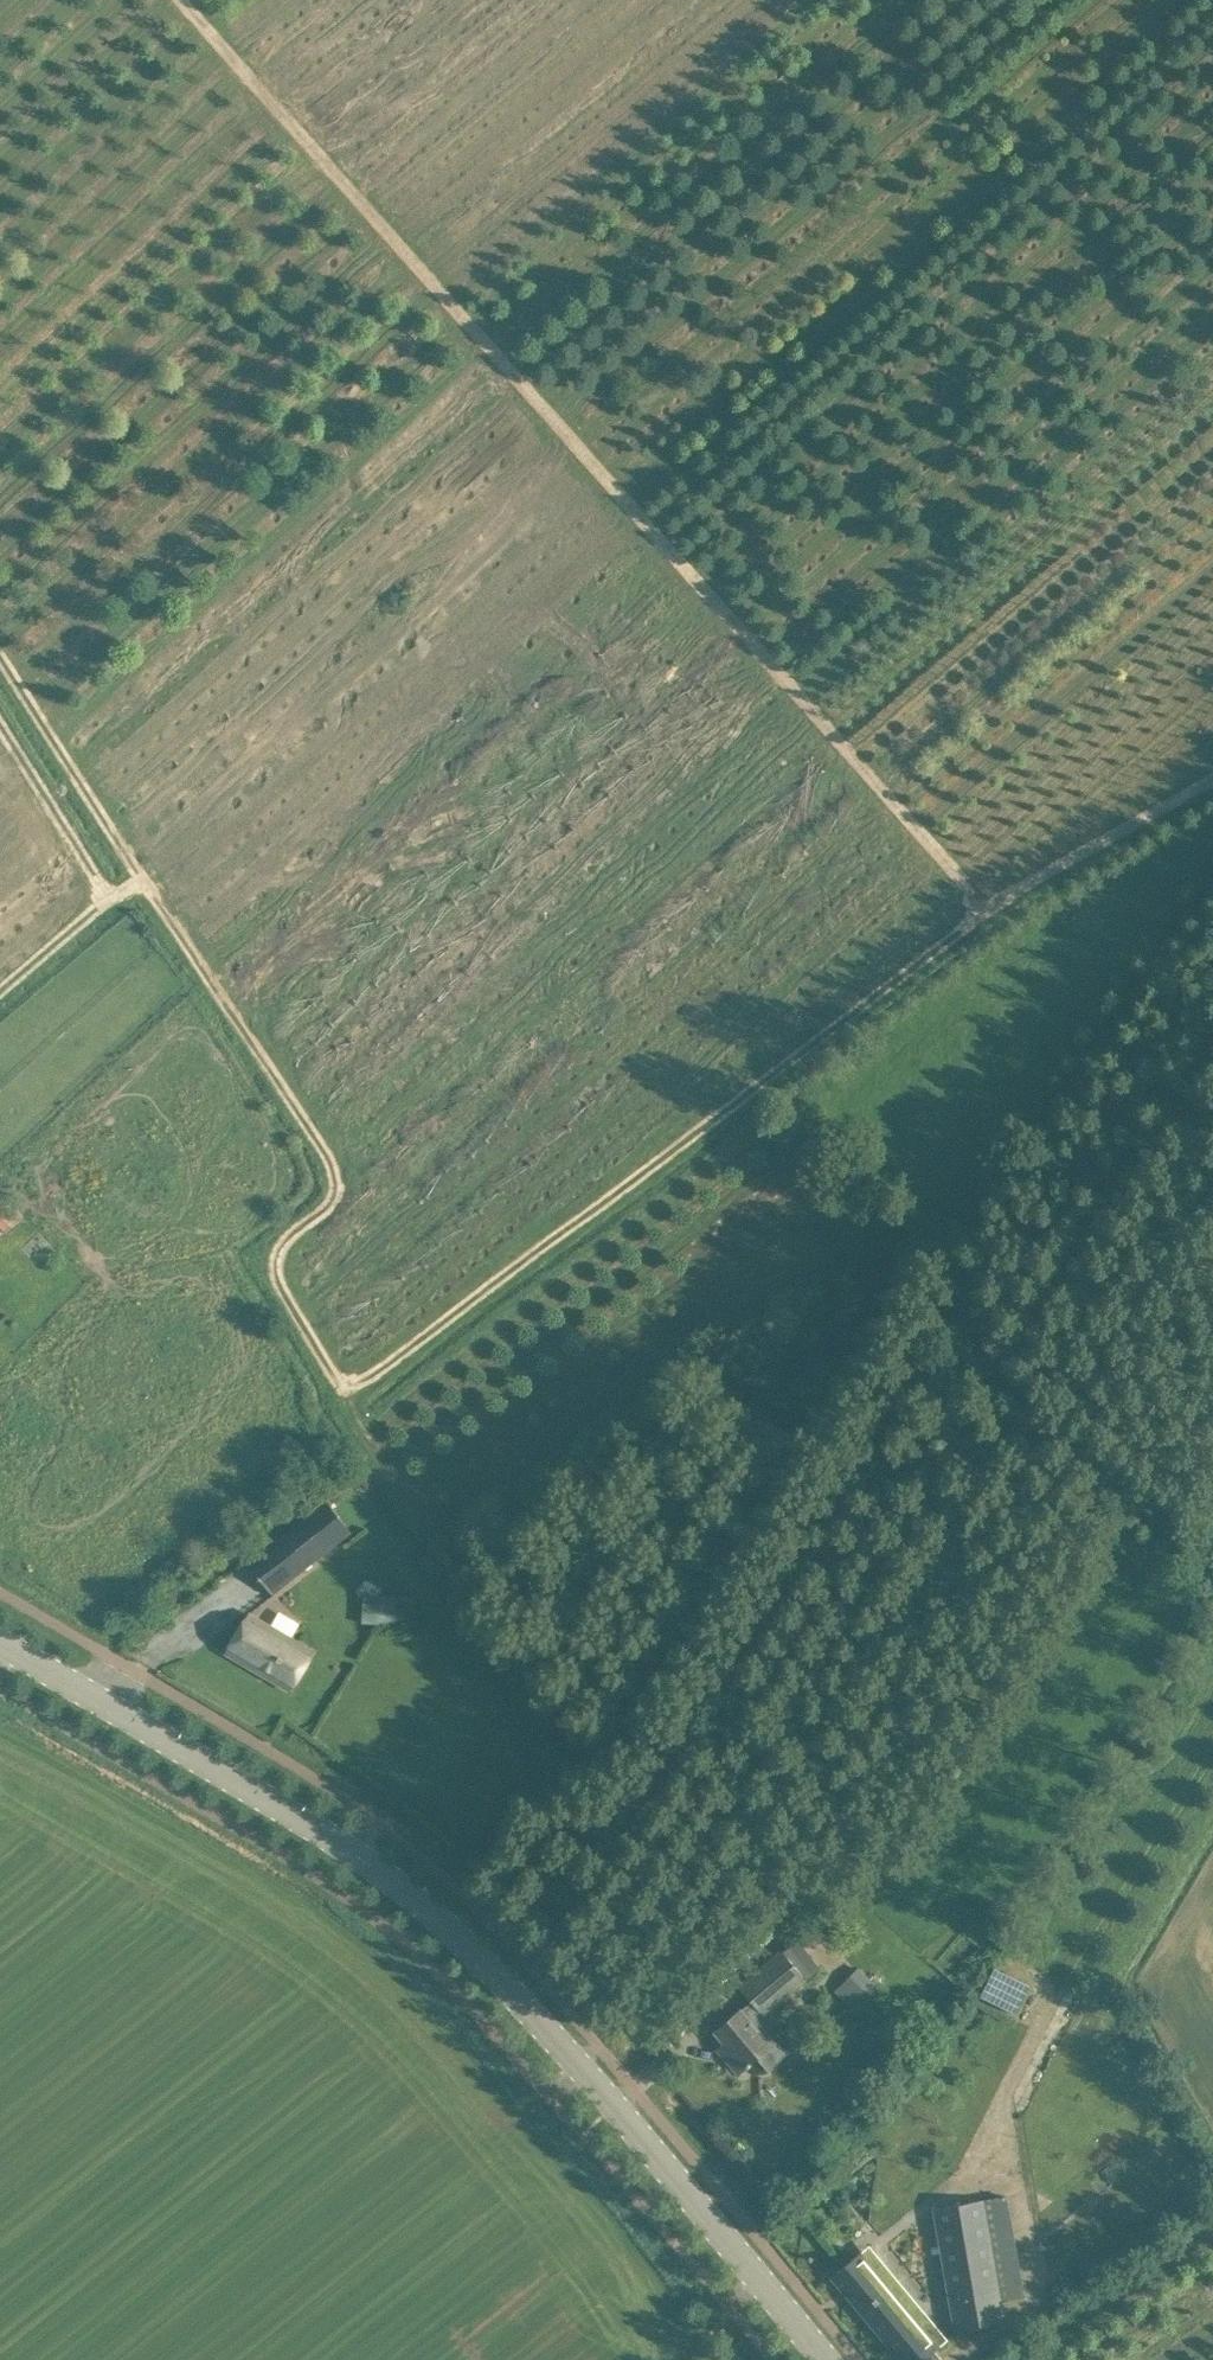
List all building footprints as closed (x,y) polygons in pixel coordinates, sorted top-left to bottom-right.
[(24,1213),(3,1190),(0,1193),(0,1223),(5,1228),(24,1213)] [(273,1592),(350,1530),(327,1501),(250,1563),(249,1562),(247,1563),(273,1594),(274,1593),(273,1592)] [(415,1623),(416,1595),(380,1593),(379,1621),(415,1623)] [(248,1613),(226,1651),(291,1689),(313,1651),(248,1613)] [(763,2014),(819,1966),(801,1947),(789,1957),(781,1947),(773,1954),(756,1969),(738,1985),(751,2000),(716,2030),(726,2042),(719,2048),(739,2071),(745,2065),(747,2067),(753,2062),(751,2060),(756,2056),(768,2070),(786,2054),(790,2051),(782,2046),(774,2040),(765,2031),(764,2029),(756,2035),(745,2022),(759,2010),(763,2014)] [(857,1968),(841,1985),(861,2004),(877,1987),(863,1973),(857,1968)] [(955,2329),(1003,2321),(982,2199),(934,2208),(955,2329)] [(871,2263),(861,2251),(831,2275),(902,2359),(923,2359),(939,2346),(928,2332),(935,2326),(878,2257),(871,2263)]
